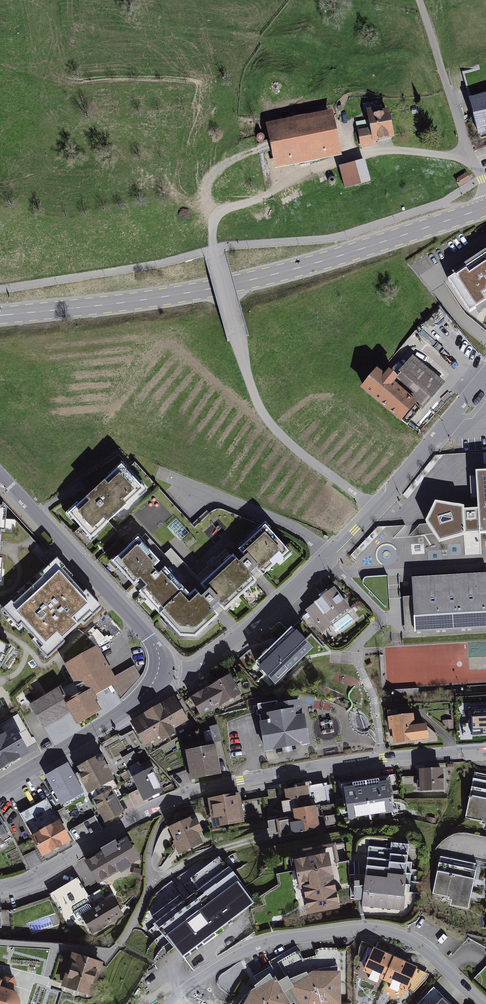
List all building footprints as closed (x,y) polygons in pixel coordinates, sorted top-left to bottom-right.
[(474,103),(485,136),(485,99),(474,103)] [(393,110),(371,115),(374,133),(362,135),(365,150),(400,143),(393,110)] [(334,120),(275,133),(283,169),(342,156),(334,120)] [(371,165),(348,172),(354,192),(377,185),(371,165)] [(449,284),(469,316),(475,312),(485,305),(485,256),(452,278),(454,280),(449,284)] [(475,312),(478,318),(485,313),(485,305),(475,312)] [(377,376),(361,395),(401,429),(404,425),(408,429),(445,385),(413,359),(406,367),(400,362),(383,381),(377,376)] [(122,459),(67,508),(91,535),(146,485),(122,459)] [(475,465),(478,502),(464,503),(464,501),(435,496),(425,516),(439,538),(466,531),(466,528),(479,527),(479,532),(485,532),(485,464),(475,465)] [(138,531),(111,557),(134,582),(142,576),(146,581),(139,588),(180,632),(195,633),(220,611),(213,602),(217,599),(225,607),(258,577),(251,568),(255,564),(262,573),(290,547),(265,519),(238,544),(244,550),(239,555),(233,549),(201,580),(206,585),(202,590),(195,583),(190,588),(165,561),(159,567),(154,562),(160,556),(138,531)] [(93,609),(103,600),(86,582),(83,585),(62,563),(64,561),(56,552),(39,569),(41,571),(14,598),(11,595),(2,603),(18,620),(21,617),(43,640),(39,644),(47,652),(65,635),(62,633),(90,606),(93,609)] [(412,574),(416,630),(485,625),(485,569),(412,574)] [(334,585),(304,608),(323,631),(334,622),(332,619),(350,605),(334,585)] [(258,660),(257,662),(275,681),(314,644),(296,624),(294,626),(291,622),(255,657),(258,660)] [(13,641),(0,634),(0,656),(3,650),(7,653),(13,641)] [(98,641),(64,660),(76,682),(83,679),(87,687),(91,684),(96,692),(119,679),(98,641)] [(229,671),(190,694),(202,715),(241,692),(229,671)] [(60,684),(29,702),(43,725),(70,710),(77,722),(102,707),(96,696),(97,694),(96,692),(91,684),(87,687),(83,679),(76,682),(63,690),(60,684)] [(418,687),(394,688),(395,700),(419,699),(418,687)] [(174,694),(130,719),(145,745),(160,736),(162,739),(176,731),(174,728),(189,719),(174,694)] [(277,698),(257,702),(265,748),(310,741),(305,709),(303,710),(301,696),(277,700),(277,698)] [(461,719),(462,732),(470,732),(470,734),(485,734),(485,703),(468,704),(469,719),(461,719)] [(414,710),(387,714),(389,728),(392,728),(394,742),(429,737),(427,720),(415,721),(414,710)] [(454,728),(453,719),(442,719),(443,728),(448,729),(454,728)] [(0,731),(0,766),(30,749),(15,722),(0,731)] [(218,723),(209,725),(213,741),(216,741),(222,739),(218,723)] [(101,743),(100,746),(111,767),(124,760),(127,765),(139,759),(136,754),(142,751),(131,730),(123,734),(117,733),(101,743)] [(213,741),(186,747),(192,777),(222,771),(216,741),(213,741)] [(98,750),(75,763),(80,770),(77,771),(89,792),(90,791),(92,796),(112,786),(113,788),(118,785),(113,776),(115,775),(104,756),(104,754),(102,750),(98,750)] [(68,760),(45,772),(61,803),(84,791),(68,760)] [(153,764),(132,774),(143,799),(165,789),(153,764)] [(443,764),(419,765),(420,789),(444,788),(443,764)] [(474,772),(465,818),(481,821),(481,823),(484,824),(483,829),(485,830),(485,774),(474,772)] [(390,773),(341,781),(345,805),(347,804),(349,818),(395,811),(392,791),(393,790),(390,773)] [(308,780),(285,785),(287,798),(281,799),(284,812),(289,811),(290,813),(294,812),(293,806),(316,802),(317,805),(331,802),(327,781),(309,784),(308,780)] [(92,796),(105,821),(125,810),(113,788),(112,786),(92,796)] [(239,789),(208,794),(213,824),(244,819),(239,789)] [(47,796),(19,811),(43,854),(72,838),(60,816),(58,816),(47,796)] [(290,813),(267,817),(270,837),(321,828),(317,805),(316,802),(293,806),(294,812),(290,813)] [(5,839),(1,834),(9,829),(0,815),(0,842),(5,839)] [(190,815),(168,824),(175,838),(173,839),(179,852),(203,842),(199,831),(204,829),(197,815),(191,817),(190,815)] [(102,847),(84,857),(98,881),(120,869),(120,870),(131,864),(130,862),(140,857),(127,833),(117,839),(115,836),(101,844),(102,847)] [(302,853),(294,856),(300,889),(304,888),(308,913),(340,906),(336,884),(350,882),(349,859),(340,860),(336,839),(300,846),(302,853)] [(390,847),(369,845),(362,904),(403,909),(410,843),(391,841),(390,847)] [(180,892),(151,913),(182,956),(257,902),(221,853),(190,876),(198,887),(184,897),(180,892)] [(478,863),(440,855),(432,893),(448,896),(448,899),(451,900),(450,905),(469,909),(478,863)] [(141,868),(134,867),(132,876),(140,877),(141,868)] [(92,932),(124,915),(113,894),(105,898),(100,889),(89,895),(78,875),(48,891),(50,895),(59,911),(69,928),(85,919),(92,932)] [(11,909),(2,908),(2,924),(11,924),(11,929),(59,911),(50,895),(11,909)] [(394,954),(374,944),(373,945),(362,939),(359,946),(358,954),(363,956),(361,961),(365,965),(363,970),(383,978),(394,954)] [(272,965),(291,1002),(295,1000),(297,1003),(298,1003),(300,1002),(301,1003),(330,1003),(342,1003),(341,972),(348,971),(347,947),(322,947),(314,949),(316,954),(303,958),(299,950),(272,965)] [(71,949),(60,982),(92,993),(97,977),(103,979),(107,966),(102,964),(104,959),(71,949)] [(418,965),(394,954),(383,978),(413,992),(427,977),(429,973),(416,967),(418,965)] [(291,1002),(272,965),(253,975),(257,980),(255,982),(255,984),(251,987),(241,1003),(292,1003),(291,1002)] [(220,975),(225,991),(239,987),(236,979),(246,975),(243,967),(220,975)] [(20,1001),(20,997),(20,993),(18,989),(14,986),(16,984),(15,975),(5,971),(2,974),(0,974),(0,1003),(19,1003),(20,1001)] [(416,1003),(453,1003),(433,986),(416,1003)]
